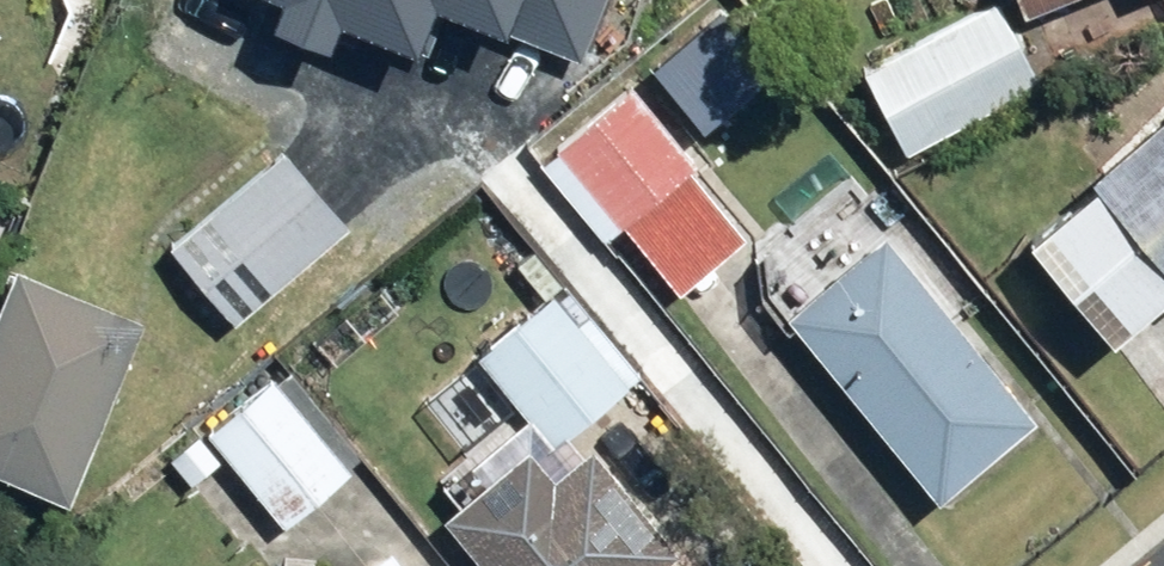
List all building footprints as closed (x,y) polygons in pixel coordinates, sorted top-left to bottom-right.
[(302,22),(495,99),(535,0),(311,0),(302,22)] [(1059,0),(992,0),(999,21),(1059,0)] [(858,77),(892,150),(1015,93),(981,20),(858,77)] [(670,293),(734,238),(679,174),(696,160),(632,85),(530,170),(593,246),(614,228),(670,293)] [(1016,245),(1117,357),(1163,314),(1163,113),(1016,245)] [(158,250),(219,328),(336,237),(276,160),(158,250)] [(866,228),(762,311),(924,514),(1028,432),(866,228)] [(554,296),(477,357),(546,443),(624,382),(554,296)] [(277,373),(196,437),(272,533),(354,469),(277,373)] [(430,538),(454,565),(626,565),(529,454),(430,538)]
